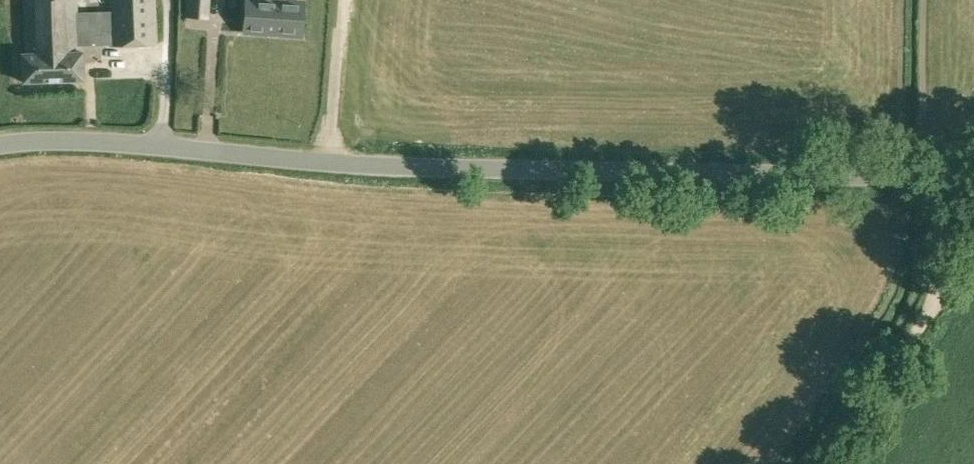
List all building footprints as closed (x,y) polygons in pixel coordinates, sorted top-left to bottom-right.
[(108,29),(78,31),(77,0),(23,0),(25,52),(21,52),(23,80),(82,78),(81,50),(79,50),(78,45),(112,43),(112,29),(108,29)] [(108,29),(112,29),(112,43),(112,44),(157,43),(155,0),(107,0),(108,29)] [(245,31),(301,34),(304,1),(290,0),(247,0),(245,31)]
